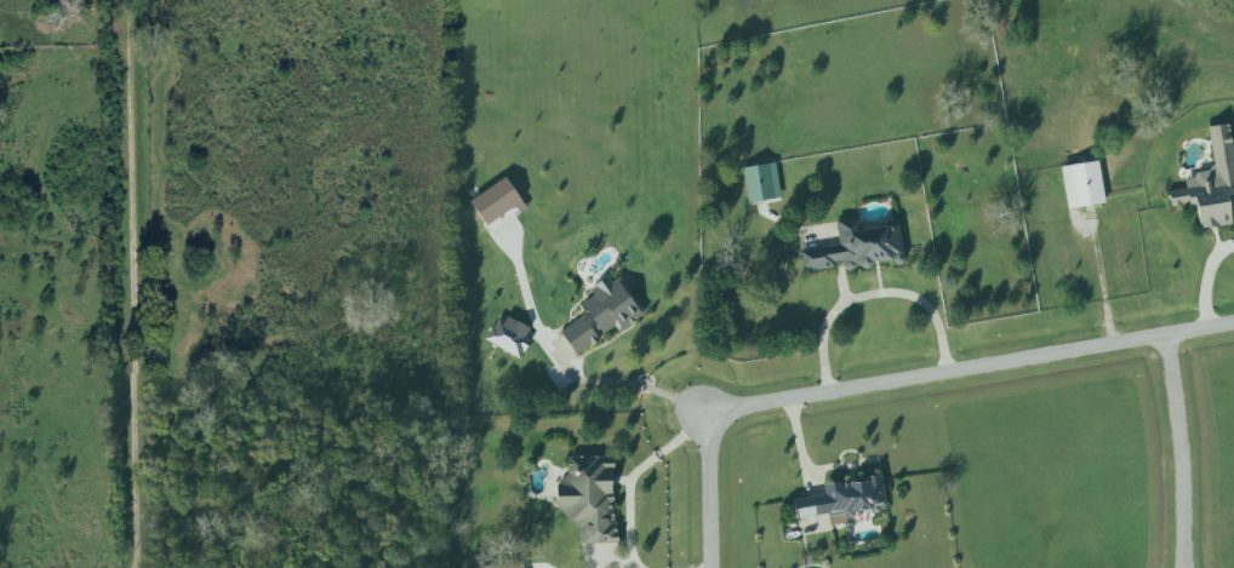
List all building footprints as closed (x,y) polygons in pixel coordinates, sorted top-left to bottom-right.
[(1184,176),(1185,189),(1167,192),(1169,208),(1195,204),(1199,230),(1231,225),(1230,211),(1233,211),(1233,159),(1229,125),(1208,128),(1214,171),(1184,176)] [(1068,209),(1105,204),(1098,162),(1061,167),(1068,209)] [(748,204),(781,198),(775,163),(742,169),(748,204)] [(469,202),(486,227),(521,203),(504,179),(469,202)] [(836,222),(840,246),(800,253),(804,272),(816,270),(817,271),(824,270),(829,270),(828,269),(836,268),(835,264),(844,263),(844,269),(845,270),(849,272),(850,272),(855,272),(857,268),(858,266),(859,268),(864,271),(870,271),(874,266),(874,264),(881,263),(881,264),(893,263),(895,264),(897,266),(902,265),(905,262),(899,225),(895,222),(889,223),(887,224),(885,226),(885,229),(863,231),(861,217),(836,222)] [(582,317),(561,333),(569,346),(577,356),(592,346),(592,348),(601,342),(594,334),(600,331),(604,334),(615,327),(619,333),(646,314),(619,277),(611,283),(607,277),(595,286),(596,287),(592,291),(595,296),(583,305),(593,321),(595,325),(590,328),(582,317)] [(485,341),(520,359),(530,341),(525,338),(529,330),(499,315),(485,341)] [(616,544),(616,525),(613,525),(613,457),(561,457),(561,519),(579,519),(579,544),(616,544)] [(793,501),(796,521),(832,515),(830,517),(830,518),(832,517),(834,526),(847,524),(847,520),(853,518),(856,517),(856,516),(856,515),(870,512),(872,515),(873,515),(879,515),(881,511),(881,510),(887,509),(882,476),(874,478),(865,478),(867,484),(861,487),(859,487),(859,483),(855,484),(850,484),(850,486),(844,487),(842,483),(834,486),(824,486),(825,495),(793,501)]
